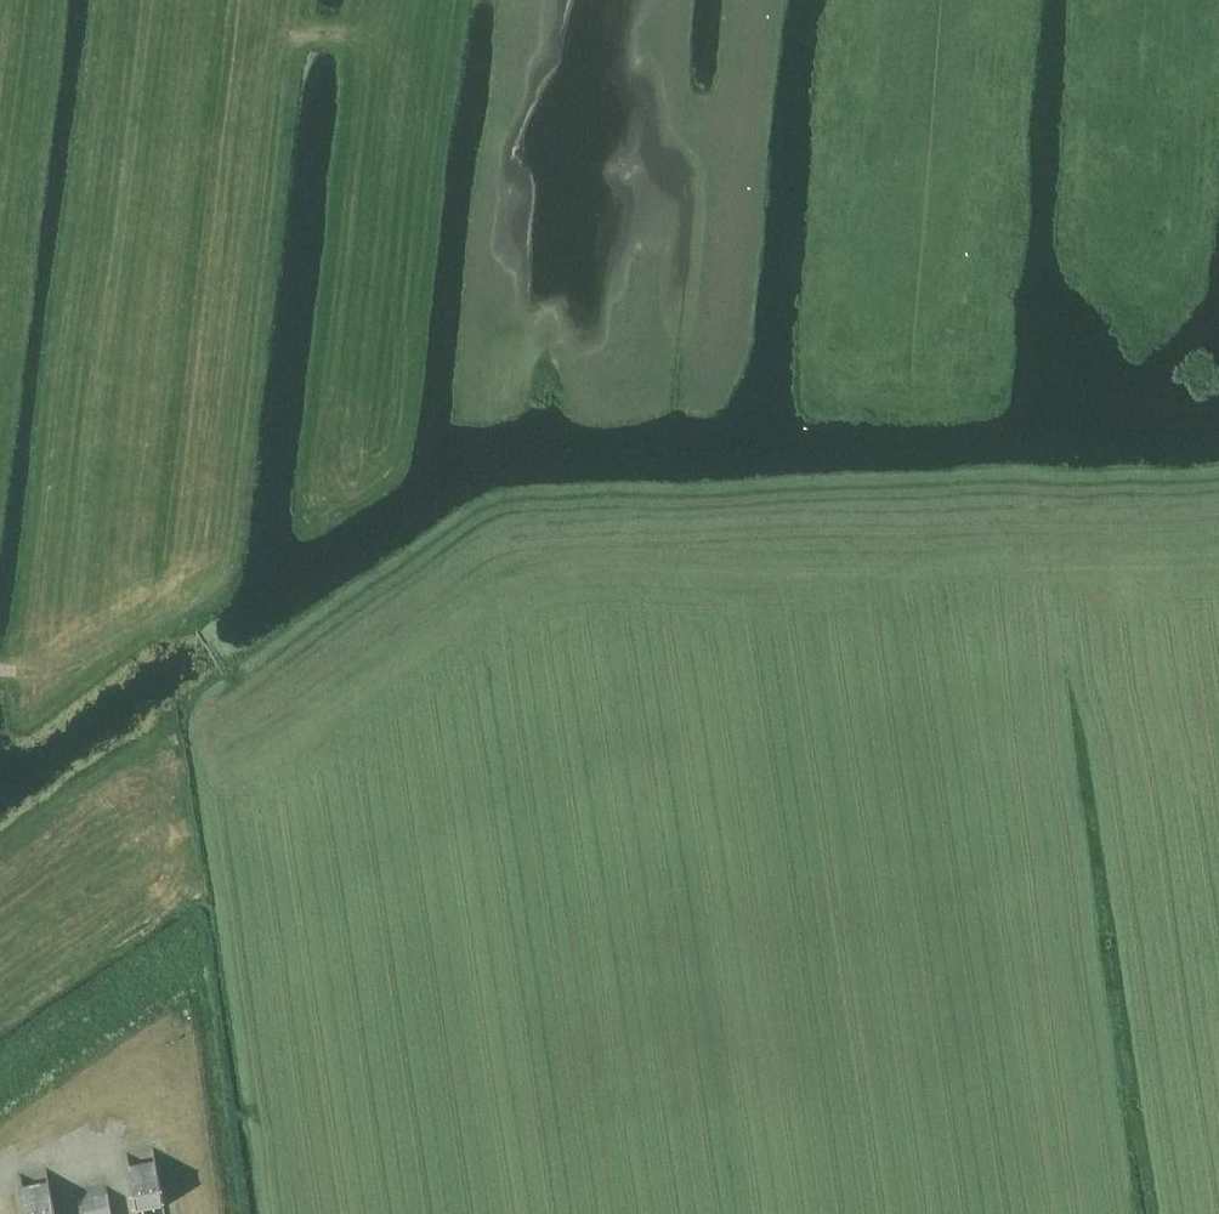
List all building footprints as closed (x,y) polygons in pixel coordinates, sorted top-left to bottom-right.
[(154,1145),(127,1150),(139,1213),(167,1213),(154,1145)] [(47,1166),(20,1171),(28,1213),(56,1213),(47,1166)] [(78,1194),(82,1213),(114,1213),(109,1188),(78,1194)]
